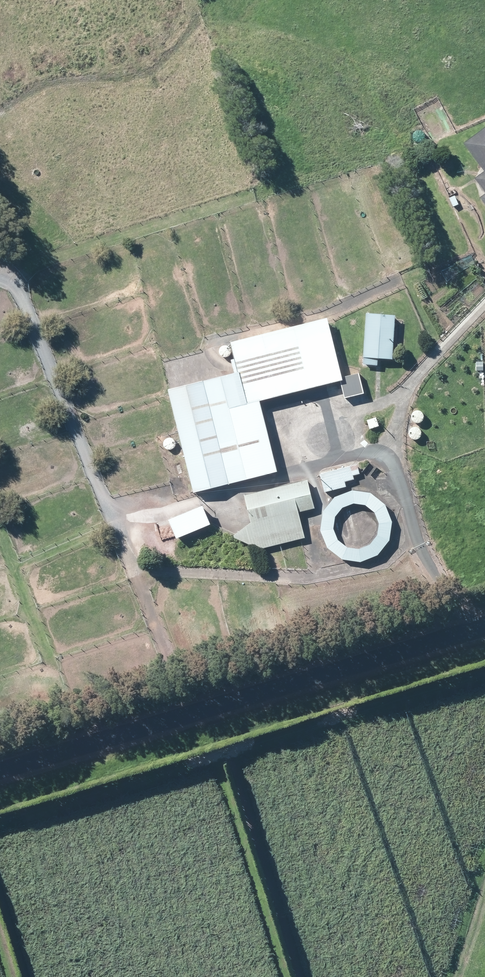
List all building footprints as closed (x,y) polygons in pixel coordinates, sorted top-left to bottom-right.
[(484,207),(484,134),(466,148),(483,170),(473,178),(484,193),(477,197),(484,207)] [(365,314),(362,363),(378,364),(378,358),(392,358),(395,316),(365,314)] [(168,387),(191,488),(273,470),(256,397),(338,378),(324,320),(229,341),(236,371),(168,387)] [(339,380),(343,399),(363,395),(358,375),(339,380)] [(318,472),(322,492),(347,486),(346,481),(354,479),(353,473),(360,472),(358,463),(318,472)] [(252,521),(233,536),(262,550),(307,539),(301,514),(317,511),(310,480),(245,495),(252,521)] [(386,505),(369,493),(353,491),(334,497),(324,511),(320,531),(327,548),(343,560),(361,563),(380,556),(390,540),(392,522),(386,505)] [(169,519),(177,539),(211,525),(203,505),(169,519)]
